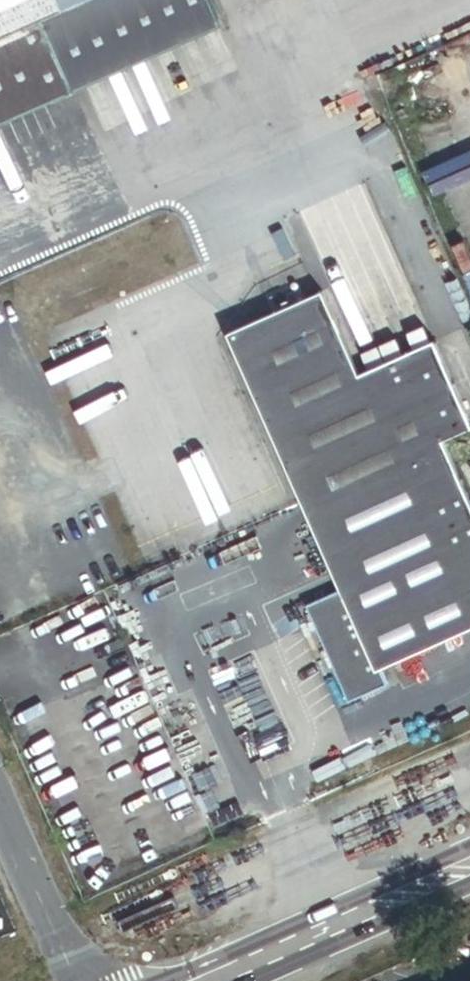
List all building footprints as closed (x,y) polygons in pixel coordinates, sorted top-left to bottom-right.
[(226,27),(214,0),(0,0),(0,128),(226,27)] [(230,334),(345,589),(308,606),(351,702),(389,685),(382,669),(469,630),(469,497),(445,442),(469,431),(469,420),(435,343),(363,376),(324,291),(230,334)]
